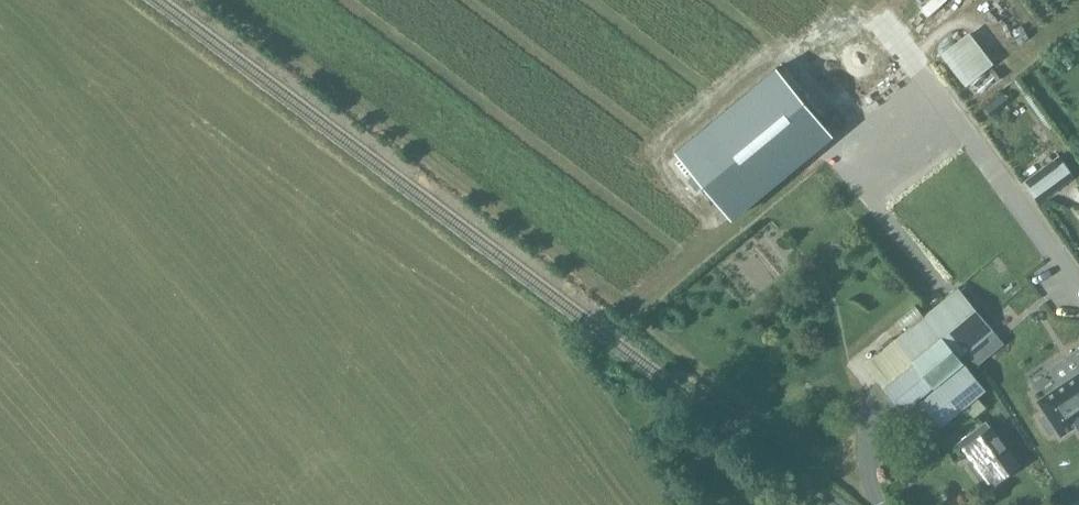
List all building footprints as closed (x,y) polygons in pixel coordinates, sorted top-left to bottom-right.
[(969,40),(939,61),(963,91),(991,68),(969,40)] [(748,206),(820,146),(833,135),(777,67),(676,152),(732,219),(748,206)] [(1061,163),(1027,188),(1037,202),(1071,177),(1061,163)] [(959,287),(895,340),(865,365),(900,408),(904,412),(927,439),(987,391),(960,358),(995,330),(959,287)] [(1060,386),(1038,400),(1047,413),(1040,418),(1051,435),(1058,430),(1060,434),(1061,436),(1063,435),(1063,434),(1077,425),(1078,426),(1078,427),(1078,428),(1078,374),(1060,386)] [(992,486),(1019,465),(986,421),(959,443),(992,486)]
